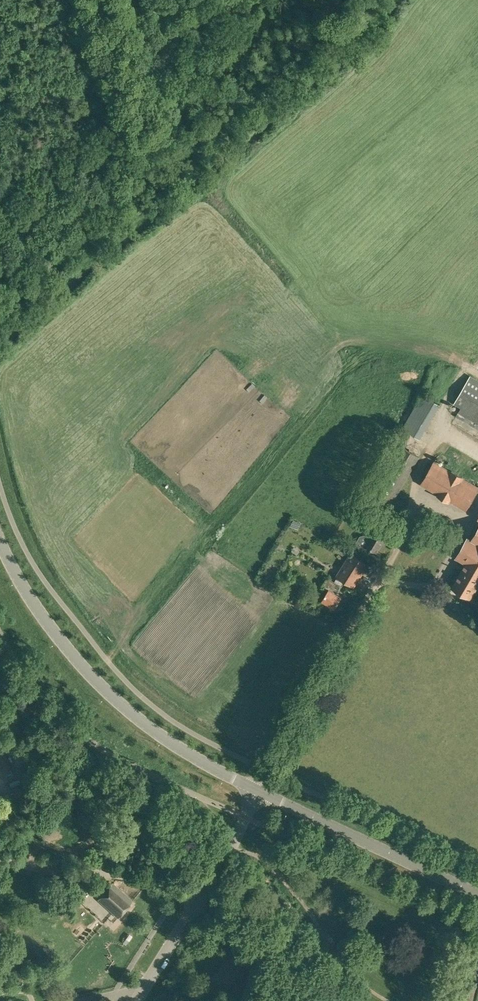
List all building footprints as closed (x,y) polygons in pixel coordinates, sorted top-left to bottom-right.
[(454,403),(460,407),(455,415),(473,426),(477,429),(477,380),(473,377),(470,375),(454,403)] [(441,404),(422,393),(401,427),(420,438),(441,404)] [(466,510),(477,489),(477,486),(434,460),(420,484),(466,510)] [(360,536),(356,542),(357,546),(361,548),(365,547),(366,545),(377,551),(389,530),(380,525),(385,518),(372,511),(368,518),(377,524),(369,537),(364,535),(360,536)] [(455,557),(463,561),(465,563),(465,562),(473,567),(477,570),(477,527),(473,535),(471,538),(467,536),(455,557)] [(344,556),(348,551),(340,546),(337,552),(344,556)] [(352,554),(338,577),(351,585),(366,562),(352,554)] [(451,586),(471,597),(477,584),(477,570),(473,567),(465,562),(465,563),(451,586)] [(328,589),(322,599),(335,607),(341,596),(336,593),(340,585),(326,577),(321,585),(328,589)] [(0,753),(0,765),(3,772),(11,769),(4,752),(0,753)] [(117,917),(132,900),(112,882),(98,899),(117,917)] [(225,960),(218,973),(233,982),(249,955),(231,944),(223,958),(225,960)]
